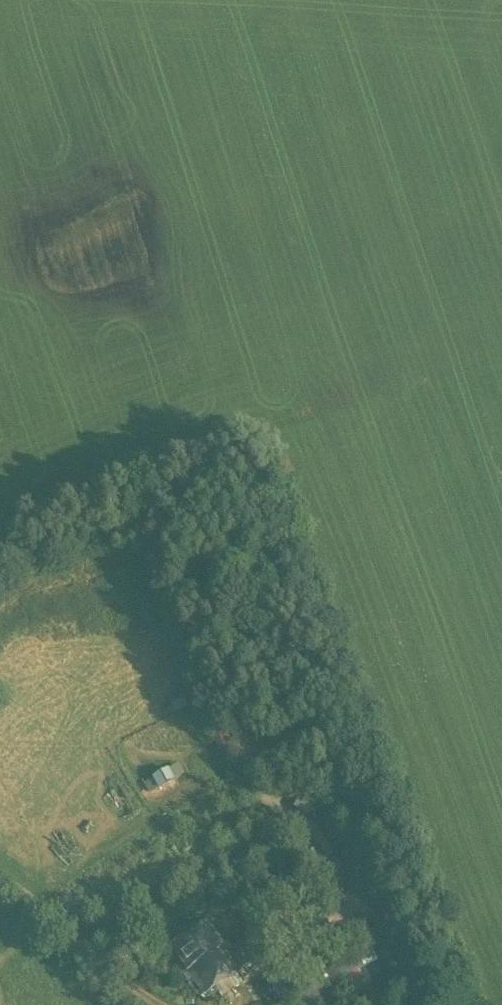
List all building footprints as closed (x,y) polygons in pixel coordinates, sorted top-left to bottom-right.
[(287,919),(299,913),(292,902),(281,908),(287,919)] [(183,976),(190,985),(195,982),(204,994),(255,960),(240,936),(234,940),(238,946),(229,953),(208,922),(171,946),(189,972),(183,976)] [(377,962),(363,934),(352,939),(359,953),(333,965),(332,963),(320,969),(312,953),(281,968),(282,970),(270,976),(281,997),(292,991),(299,1004),(328,1004),(335,1002),(332,996),(342,991),(343,993),(346,991),(352,1003),(377,991),(366,967),(377,962)]
